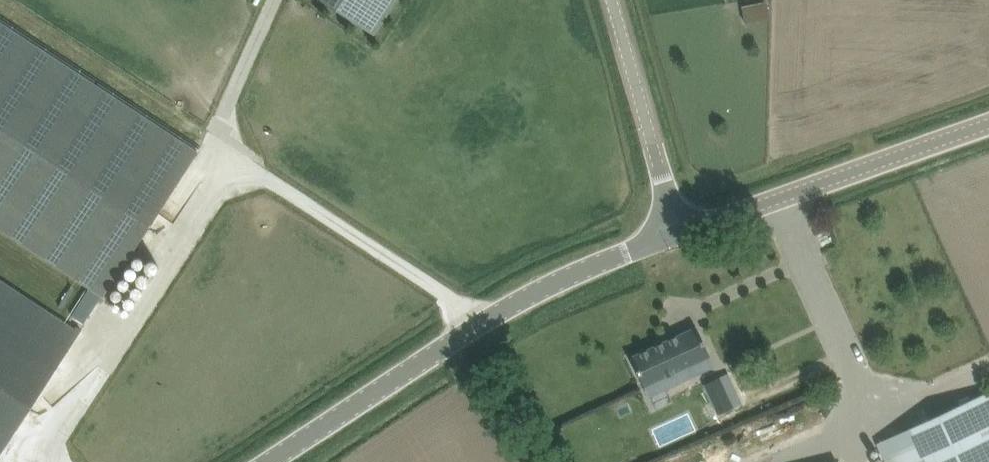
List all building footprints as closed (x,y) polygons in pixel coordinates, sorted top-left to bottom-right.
[(364,27),(374,34),(397,0),(323,0),(364,27)] [(90,287),(72,315),(85,323),(103,296),(104,296),(199,151),(0,21),(0,228),(90,287)] [(82,330),(0,276),(0,455),(82,330)] [(645,387),(662,379),(667,388),(715,366),(710,356),(711,356),(697,326),(631,357),(645,387)] [(719,378),(706,384),(719,412),(732,406),(719,378)] [(878,443),(887,461),(988,461),(988,391),(878,443)]
